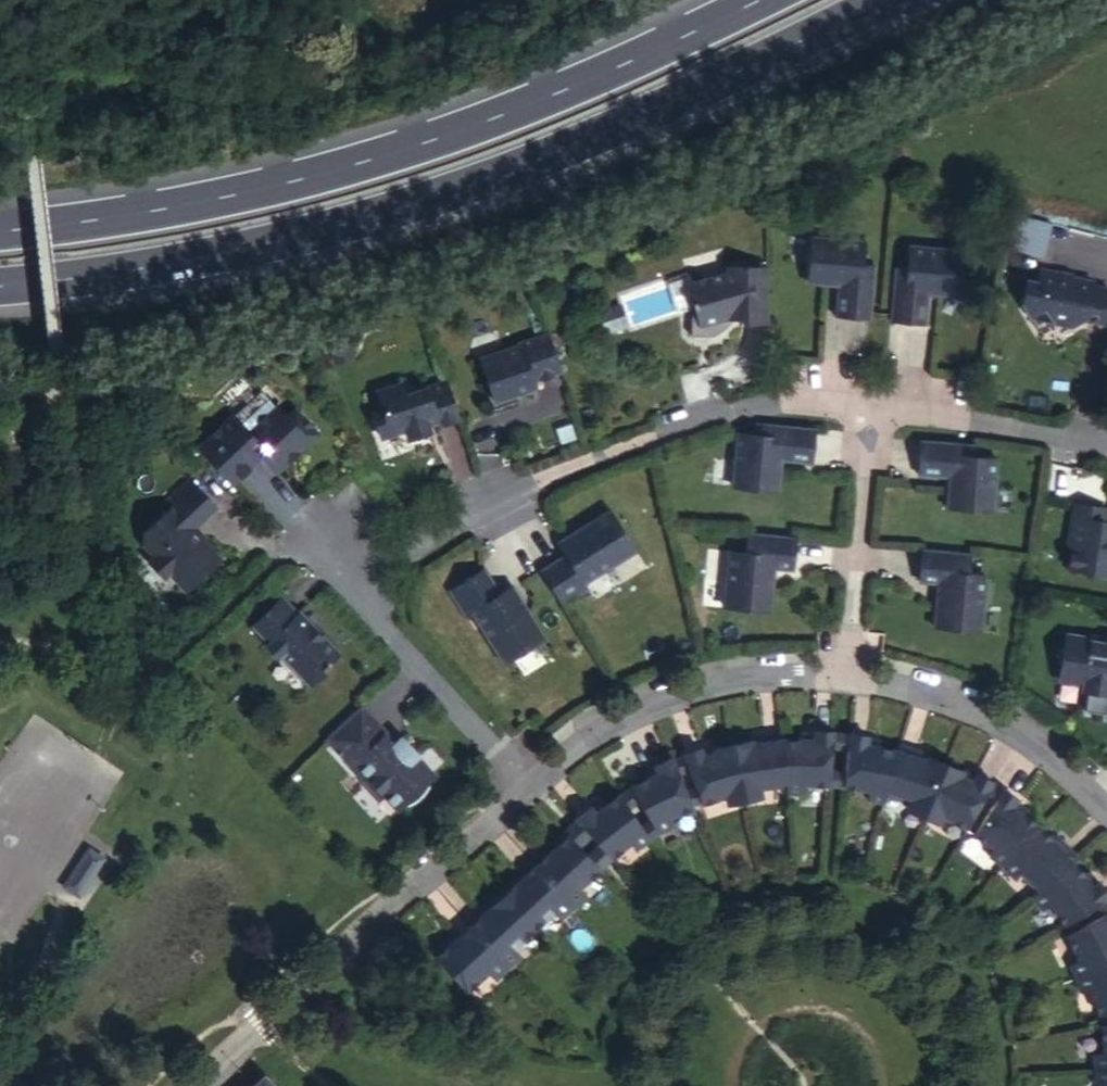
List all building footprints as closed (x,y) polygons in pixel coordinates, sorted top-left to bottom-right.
[(864,318),(869,263),(858,262),(861,240),(807,237),(803,280),(823,282),(827,278),(834,279),(833,282),(830,315),(864,318)] [(928,286),(931,291),(952,293),(956,248),(903,243),(900,266),(890,265),(884,320),(918,323),(921,290),(921,286),(928,286)] [(764,323),(764,266),(721,268),(721,273),(682,284),(687,303),(685,303),(685,338),(702,338),(702,319),(729,319),(737,319),(737,323),(764,323)] [(1035,270),(1032,281),(1030,293),(1017,300),(1016,301),(1034,332),(1049,323),(1066,326),(1077,319),(1098,324),(1105,291),(1088,287),(1089,283),(1068,279),(1068,277),(1035,270)] [(1032,281),(1022,279),(1017,300),(1030,293),(1032,281)] [(729,319),(702,319),(702,338),(703,338),(709,336),(716,332),(721,328),(723,326),(727,322),(729,319)] [(553,375),(540,336),(510,346),(510,348),(476,360),(473,366),(487,406),(528,392),(526,384),(553,375)] [(451,421),(438,385),(395,400),(390,388),(366,396),(371,410),(373,415),(364,418),(372,443),(397,434),(400,444),(422,436),(420,431),(418,426),(427,422),(429,428),(429,429),(451,421)] [(226,417),(191,448),(225,482),(255,457),(270,472),(309,438),(287,414),(279,422),(268,409),(241,434),(226,417)] [(373,415),(371,410),(362,413),(364,418),(373,415)] [(420,431),(429,428),(427,422),(418,426),(420,431)] [(808,430),(753,424),(752,434),(732,432),(727,486),(770,490),(772,460),(804,463),(808,430)] [(968,455),(969,444),(915,439),(912,473),(945,476),(942,507),(985,511),(990,457),(968,455)] [(207,501),(185,478),(162,499),(167,504),(140,528),(140,538),(150,550),(145,555),(160,570),(165,566),(175,577),(186,578),(214,552),(185,522),(207,501)] [(1071,501),(1065,535),(1070,536),(1068,547),(1065,569),(1106,577),(1106,530),(1099,528),(1102,508),(1071,501)] [(560,551),(535,566),(557,602),(582,586),(578,578),(630,546),(606,507),(579,524),(577,529),(573,532),(571,529),(553,540),(560,551)] [(785,572),(789,536),(742,532),(740,554),(724,552),(719,607),(762,612),(765,581),(762,576),(762,570),(766,570),(785,572)] [(963,574),(965,552),(917,548),(913,584),(933,585),(929,627),(975,631),(979,576),(963,574)] [(512,601),(515,599),(504,581),(493,589),(477,563),(442,585),(458,611),(466,607),(497,659),(537,635),(520,607),(515,606),(512,601)] [(292,610),(276,593),(246,621),(262,637),(260,639),(273,653),(275,651),(304,680),(325,661),(323,659),(335,649),(318,632),(316,634),(305,623),(307,621),(294,608),(292,610)] [(1061,635),(1058,649),(1051,653),(1049,663),(1054,669),(1051,682),(1076,686),(1075,693),(1100,697),(1104,679),(1106,669),(1106,640),(1103,640),(1102,646),(1086,642),(1087,640),(1061,635)] [(421,777),(429,771),(412,751),(413,750),(397,732),(388,739),(380,731),(382,729),(357,701),(322,732),(331,743),(336,739),(341,746),(337,749),(347,760),(346,761),(363,780),(370,773),(378,783),(378,789),(393,803),(400,796),(403,800),(410,797),(414,794),(417,791),(422,785),(424,780),(421,777)] [(826,788),(831,735),(808,737),(808,743),(799,743),(799,745),(781,746),(784,791),(785,800),(802,798),(801,788),(810,788),(810,789),(826,788)] [(881,801),(894,757),(876,752),(877,751),(869,749),(870,743),(848,737),(841,790),(857,794),(857,793),(866,795),(864,804),(879,808),(881,801)] [(784,791),(781,746),(780,738),(758,742),(759,748),(751,749),(750,745),(732,749),(745,806),(760,804),(758,792),(769,790),(770,794),(784,791)] [(331,743),(337,749),(341,746),(336,739),(331,743)] [(745,806),(732,749),(714,754),(716,757),(707,760),(706,754),(684,761),(703,810),(718,806),(717,804),(726,801),(729,810),(745,806)] [(917,823),(941,770),(924,762),(923,766),(915,763),(917,757),(896,749),(894,757),(881,801),(906,810),(903,818),(917,823)] [(703,810),(684,761),(674,765),(693,814),(703,810)] [(693,814),(674,765),(652,772),(655,779),(647,782),(646,781),(629,788),(657,833),(672,829),(669,820),(678,817),(678,819),(693,814)] [(961,831),(988,788),(967,778),(965,784),(957,780),(958,776),(941,770),(917,823),(934,830),(938,820),(946,823),(946,825),(961,831)] [(378,783),(370,773),(363,780),(374,792),(378,789),(378,783)] [(657,833),(629,788),(619,794),(647,839),(657,833)] [(968,836),(998,794),(988,788),(961,831),(968,836)] [(647,839),(619,794),(603,805),(602,803),(595,808),(592,803),(573,815),(608,855),(621,847),(620,845),(628,840),(633,848),(647,839)] [(996,870),(1032,831),(1018,820),(1019,818),(1012,813),(1016,808),(998,794),(968,836),(981,847),(982,845),(989,851),(983,859),(996,870)] [(597,867),(561,828),(549,839),(553,843),(544,852),(544,853),(532,864),(570,905),(583,894),(576,886),(597,867)] [(1031,895),(1065,866),(1071,860),(1056,844),(1051,848),(1045,842),(1044,843),(1032,831),(996,870),(1006,881),(1014,874),(1022,883),(1021,884),(1031,895)] [(109,856),(86,841),(62,879),(85,894),(109,856)] [(570,905),(532,864),(520,875),(519,874),(509,882),(505,877),(494,888),(529,927),(550,909),(557,917),(570,905)] [(1096,902),(1100,900),(1087,882),(1082,886),(1077,879),(1075,880),(1065,866),(1031,895),(1024,900),(1033,913),(1041,907),(1047,915),(1045,915),(1054,928),(1096,902)] [(529,927),(494,888),(482,898),(486,903),(477,911),(478,912),(466,923),(503,965),(516,953),(509,945),(529,927)] [(1104,912),(1096,902),(1054,928),(1060,936),(1104,912)] [(1106,963),(1106,917),(1104,912),(1060,936),(1058,938),(1073,961),(1064,967),(1071,976),(1106,963)] [(503,965),(466,923),(454,933),(453,932),(444,941),(439,936),(428,946),(433,950),(432,951),(463,985),(483,968),(490,976),(503,965)] [(1106,1012),(1106,963),(1071,976),(1076,990),(1086,987),(1095,1015),(1106,1012)] [(1095,1015),(1098,1025),(1106,1023),(1106,1012),(1095,1015)] [(1106,1068),(1106,1023),(1098,1025),(1102,1053),(1091,1055),(1092,1069),(1106,1068)] [(1092,1069),(1094,1085),(1105,1085),(1106,1085),(1106,1068),(1092,1069)] [(267,1075),(256,1085),(277,1085),(267,1075)]
